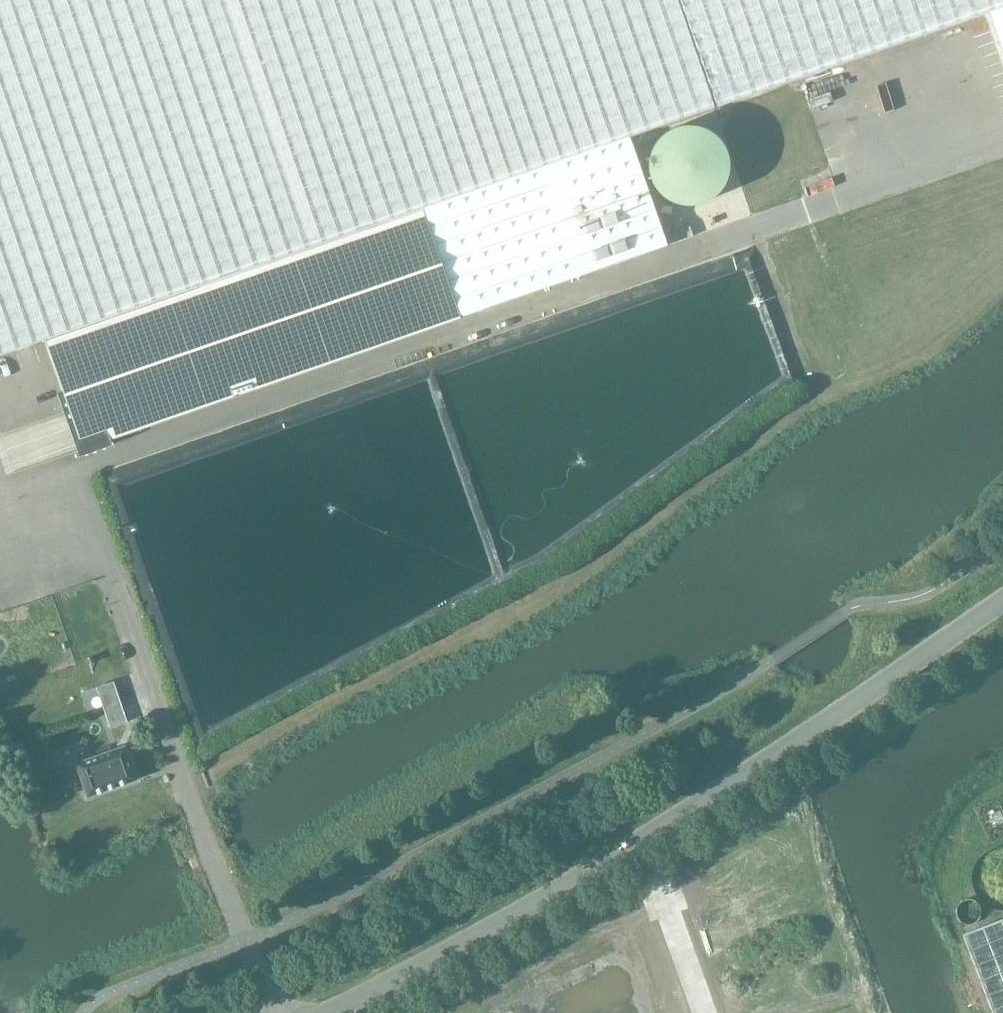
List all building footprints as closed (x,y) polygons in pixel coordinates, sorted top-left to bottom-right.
[(39,341),(630,135),(710,108),(673,0),(0,0),(0,354),(39,341)] [(710,108),(988,12),(1002,7),(1002,0),(673,0),(710,108)] [(988,12),(1002,57),(1002,7),(988,12)] [(857,116),(839,123),(846,142),(864,135),(857,116)] [(630,135),(39,341),(75,448),(667,244),(630,135)] [(7,460),(59,448),(52,418),(0,430),(0,431),(7,460)] [(124,746),(76,763),(87,796),(135,779),(124,746)] [(968,931),(999,1012),(1002,1012),(1002,918),(968,931)]
